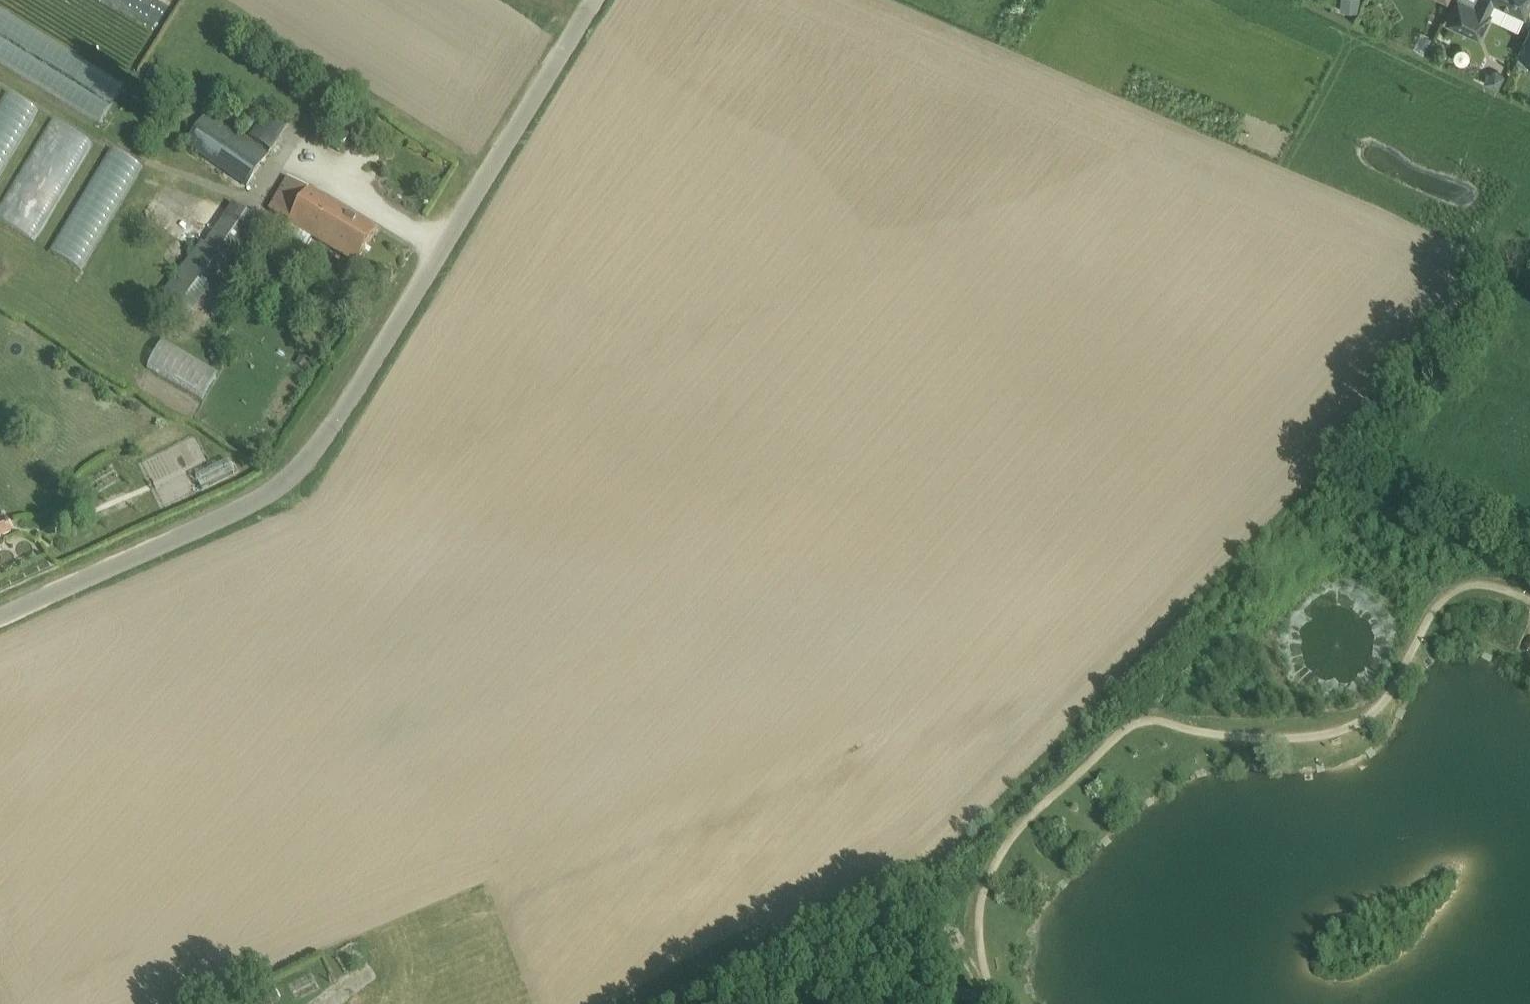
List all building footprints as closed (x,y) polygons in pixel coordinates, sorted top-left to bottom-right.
[(1361,0),(1342,0),(1342,9),(1361,9),(1361,0)] [(1489,15),(1518,28),(1529,3),(1529,0),(1480,0),(1478,5),(1466,0),(1457,0),(1447,20),(1480,35),(1489,15)] [(113,105),(125,85),(0,7),(0,35),(113,105)] [(1519,52),(1529,57),(1529,28),(1519,52)] [(113,105),(0,35),(0,63),(100,125),(113,105)] [(1499,89),(1505,74),(1497,70),(1488,73),(1484,82),(1499,89)] [(39,111),(7,92),(0,104),(0,178),(39,111)] [(291,122),(269,108),(251,137),(273,151),(291,122)] [(186,148),(248,188),(271,153),(209,113),(186,148)] [(92,143),(52,119),(0,206),(0,221),(34,241),(92,143)] [(143,168),(111,149),(50,252),(82,271),(143,168)] [(378,230),(310,189),(308,191),(288,179),(270,210),(291,223),(291,224),(358,264),(378,230)] [(202,242),(155,306),(184,327),(252,232),(250,231),(258,220),(234,203),(205,244),(202,242)] [(203,400),(219,373),(164,341),(148,368),(203,400)] [(198,476),(204,488),(238,472),(232,460),(198,476)] [(10,533),(3,518),(0,519),(0,538),(10,533)]
